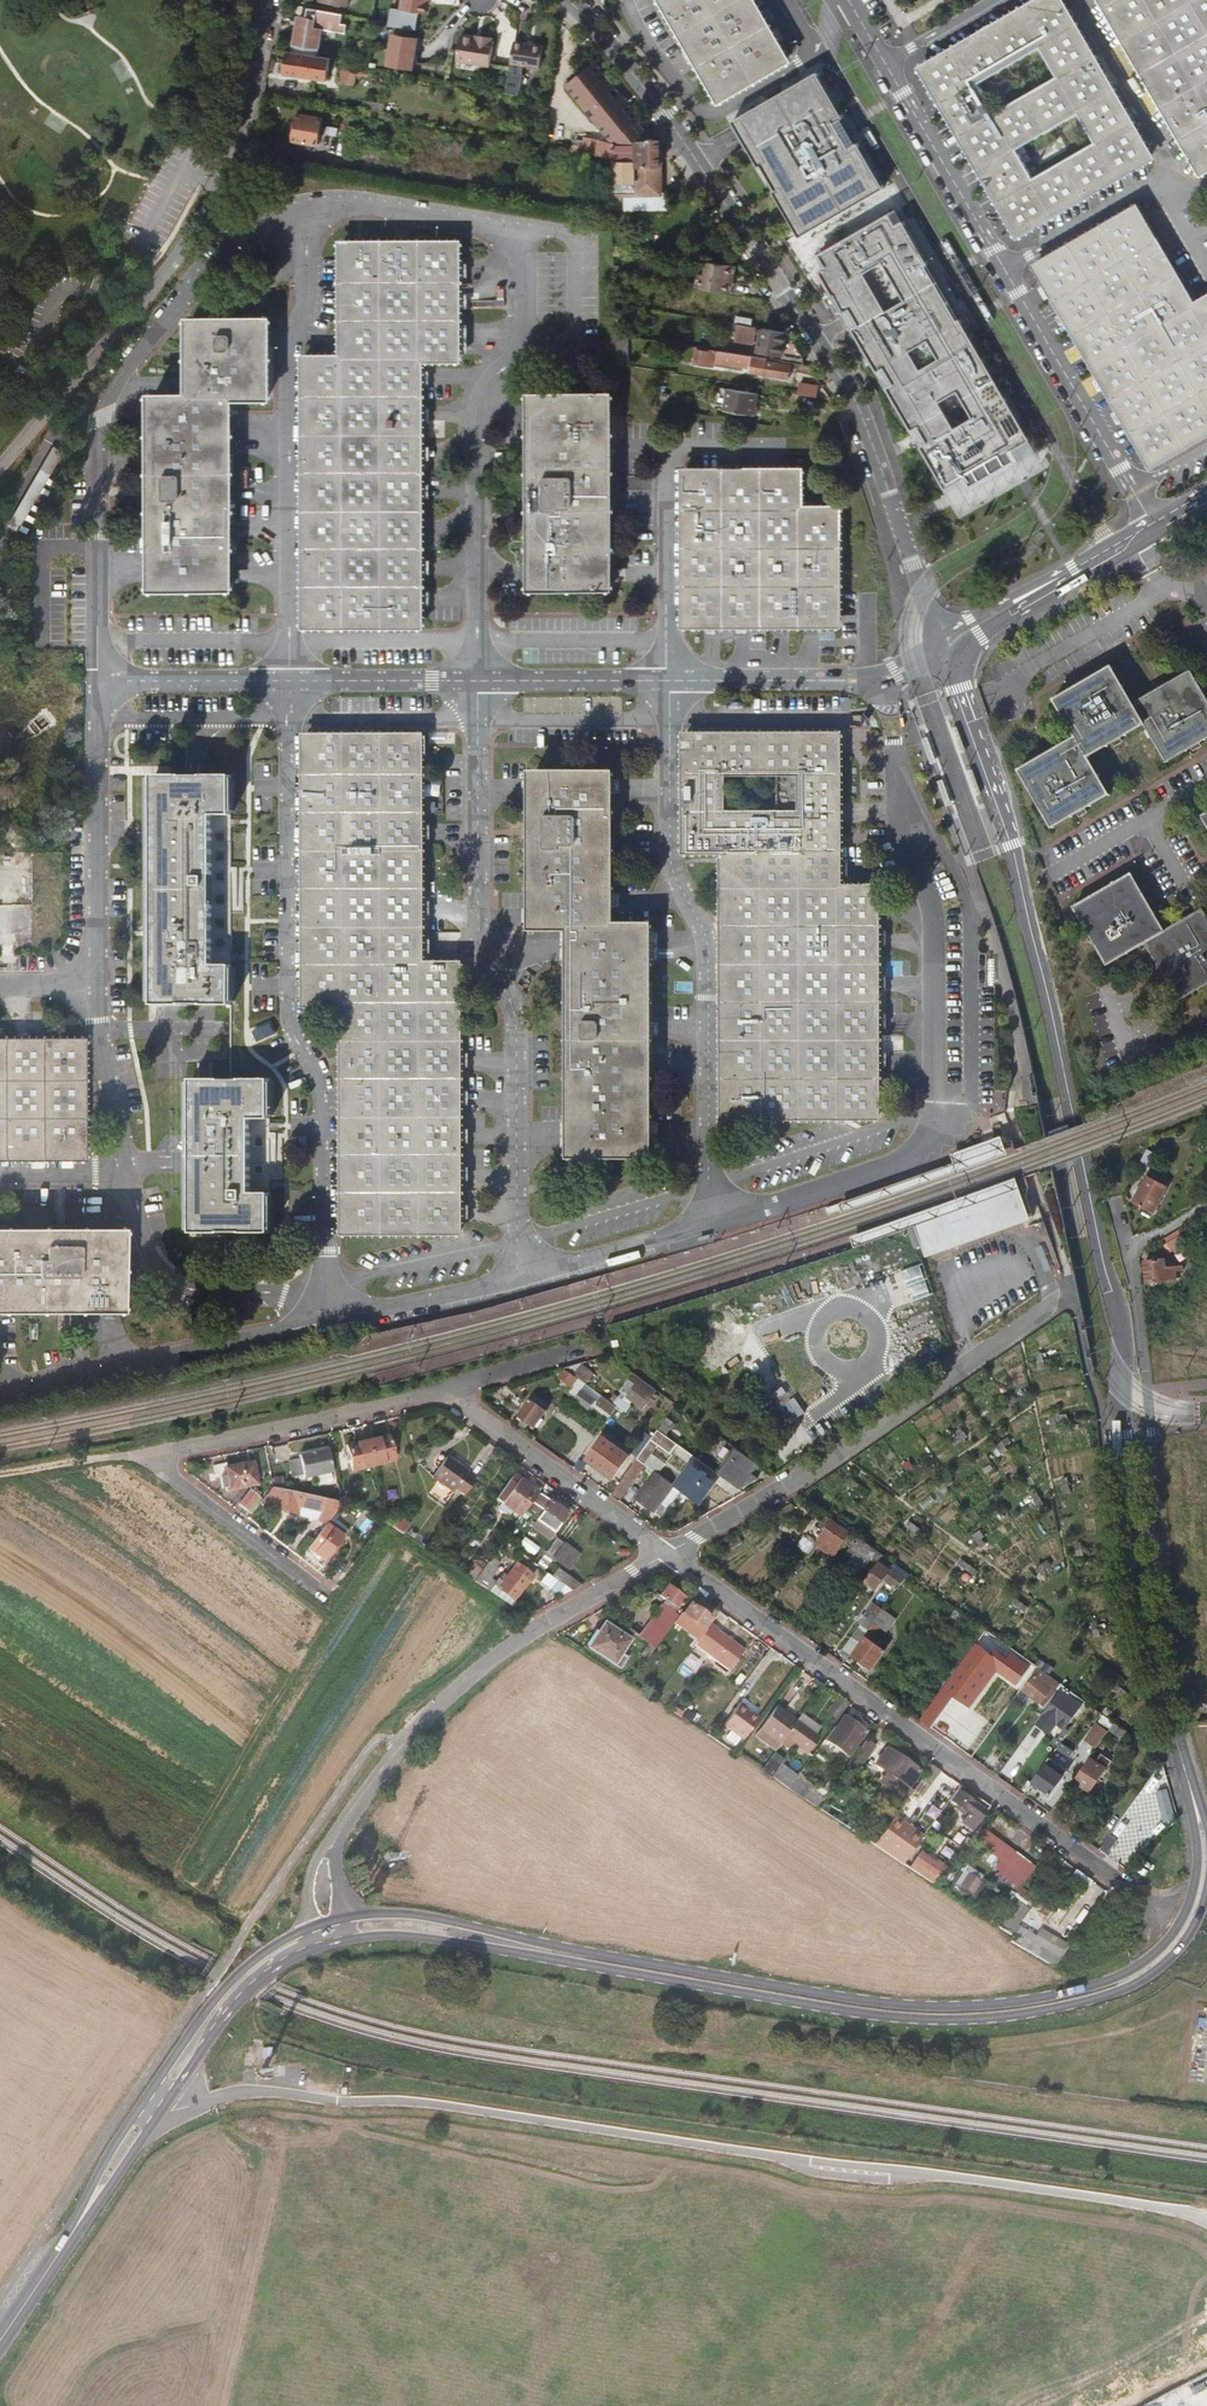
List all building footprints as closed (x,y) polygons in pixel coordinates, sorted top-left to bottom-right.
[(402,9),(425,13),(427,2),(427,0),(404,0),(402,9)] [(753,0),(663,0),(720,99),(788,60),(753,0)] [(981,30),(1000,64),(1035,47),(1052,79),(1021,96),(1042,132),(1073,113),(1089,57),(1056,0),(1032,0),(981,30)] [(1195,174),(1206,168),(1206,0),(1093,0),(1195,174)] [(342,23),(343,14),(315,9),(313,18),(311,17),(308,25),(303,24),(301,24),(299,33),(296,32),(294,43),(320,48),(322,37),(320,36),(321,29),(345,33),(347,24),(342,23)] [(308,25),(311,17),(304,16),(303,24),(308,25)] [(912,69),(970,175),(1010,151),(1042,132),(1021,96),(989,116),(969,83),(1000,64),(981,30),(912,69)] [(413,70),(418,38),(394,34),(388,66),(413,70)] [(490,66),(494,41),(493,41),(493,37),(481,35),(480,38),(477,38),(462,36),(457,61),(490,66)] [(542,58),(544,46),(515,41),(511,63),(540,68),(541,66),(542,58)] [(284,74),(328,81),(331,58),(288,51),(284,74)] [(1010,151),(970,175),(1012,240),(1150,160),(1089,57),(1073,113),(1089,143),(1027,181),(1010,151)] [(642,120),(595,62),(566,86),(612,143),(613,142),(615,144),(615,146),(598,144),(597,156),(599,156),(612,157),(613,195),(661,195),(660,142),(656,142),(656,140),(649,140),(649,131),(646,131),(639,122),(642,120)] [(354,86),(356,74),(368,76),(369,71),(343,67),(340,84),(354,86)] [(885,189),(858,143),(856,144),(851,135),(851,134),(852,134),(852,133),(852,132),(852,131),(851,131),(851,130),(850,129),(849,129),(848,128),(847,128),(842,119),(844,118),(817,72),(734,121),(742,135),(760,166),(762,165),(776,190),(775,191),(801,237),(885,189)] [(339,128),(322,125),(323,118),(300,114),(294,140),(318,144),(321,133),(337,137),(339,128)] [(599,156),(600,214),(613,216),(613,195),(612,157),(599,156)] [(1037,266),(1152,464),(1206,432),(1206,298),(1194,306),(1137,207),(1037,266)] [(892,218),(890,214),(820,254),(823,258),(819,260),(823,268),(820,270),(845,313),(848,311),(853,320),(857,327),(854,328),(879,371),(881,370),(890,386),(888,387),(913,430),(915,428),(924,444),(922,445),(947,488),(963,478),(970,490),(1021,461),(1014,449),(1030,439),(961,319),(958,320),(927,265),(929,264),(904,221),(901,223),(896,215),(892,218)] [(421,625),(421,359),(459,359),(459,243),(343,244),(343,358),(305,358),(306,625),(421,625)] [(632,258),(634,248),(614,245),(614,255),(632,258)] [(733,283),(736,265),(708,261),(706,274),(699,273),(696,287),(724,292),(726,281),(733,283)] [(619,266),(614,265),(615,276),(629,278),(629,274),(619,274),(619,266)] [(731,293),(733,283),(726,281),(724,292),(731,293)] [(737,315),(735,322),(752,325),(753,318),(737,315)] [(231,587),(231,397),(269,397),(269,319),(191,320),(191,395),(153,396),(154,587),(231,587)] [(754,344),(757,328),(737,324),(735,340),(754,344)] [(788,332),(763,328),(759,351),(783,355),(782,361),(804,364),(804,358),(803,355),(788,332)] [(789,379),(791,365),(767,361),(767,358),(711,349),(710,351),(697,349),(695,363),(715,367),(716,363),(751,368),(750,373),(789,379)] [(798,393),(817,396),(819,384),(800,382),(798,393)] [(756,404),(758,395),(728,390),(724,409),(752,414),(754,404),(756,404)] [(611,587),(611,395),(533,395),(533,402),(533,445),(533,536),(534,587),(611,587)] [(1043,461),(1030,439),(1014,449),(1021,461),(970,490),(963,478),(947,488),(959,510),(1020,474),(1043,461)] [(20,530),(62,448),(45,440),(3,521),(20,530)] [(839,624),(839,508),(801,508),(801,470),(685,470),(685,624),(839,624)] [(1133,705),(1112,666),(1084,682),(1054,699),(1076,738),(1050,753),(1020,771),(1053,827),(1082,811),(1110,794),(1090,758),(1119,741),(1146,726),(1167,764),(1196,746),(1206,739),(1206,699),(1189,670),(1162,687),(1133,705)] [(968,751),(959,726),(950,729),(959,754),(968,751)] [(839,852),(839,736),(686,736),(686,852),(724,852),(839,852)] [(344,1005),(344,1177),(344,1231),(430,1232),(461,1232),(460,965),(422,964),(422,737),(419,737),(306,737),(306,1005),(344,1005)] [(922,739),(931,765),(937,762),(928,737),(922,739)] [(983,794),(974,769),(966,772),(975,797),(983,794)] [(193,775),(154,775),(154,839),(155,1005),(232,1005),(232,1001),(235,1001),(235,968),(232,968),(232,965),(213,965),(212,815),(232,815),(232,812),(234,812),(234,779),(231,779),(231,775),(193,775)] [(612,775),(534,775),(534,928),(572,928),(573,1156),(650,1156),(650,927),(612,927),(612,775)] [(943,780),(937,782),(946,808),(952,805),(943,780)] [(216,838),(215,866),(230,867),(231,838),(216,838)] [(839,852),(724,852),(725,1118),(878,1118),(878,888),(840,888),(839,852)] [(1202,909),(1165,930),(1149,902),(1132,873),(1073,907),(1107,966),(1145,944),(1161,971),(1178,1001),(1206,984),(1206,917),(1202,909)] [(270,1023),(254,1030),(259,1041),(275,1034),(270,1023)] [(81,1037),(45,1036),(15,1036),(0,1036),(0,1154),(80,1154),(81,1042),(81,1037)] [(270,1082),(270,1079),(232,1079),(228,1079),(202,1079),(192,1079),(191,1139),(191,1162),(190,1230),(234,1230),(265,1231),(265,1227),(268,1227),(268,1194),(265,1194),(265,1190),(247,1190),(247,1116),(252,1116),(257,1119),(270,1119),(270,1116),(273,1116),(273,1082),(270,1082)] [(1149,1143),(1146,1134),(1131,1140),(1134,1149),(1149,1143)] [(984,1143),(987,1151),(992,1150),(1005,1145),(1005,1143),(1002,1137),(989,1141),(984,1143)] [(987,1151),(984,1143),(951,1154),(954,1162),(970,1157),(987,1151)] [(1148,1169),(1156,1154),(1147,1150),(1139,1165),(1148,1169)] [(1154,1213),(1167,1187),(1147,1176),(1141,1188),(1138,1194),(1134,1202),(1154,1213)] [(923,1246),(922,1247),(926,1258),(1032,1220),(1021,1189),(1017,1178),(850,1235),(855,1248),(915,1227),(916,1228),(917,1228),(916,1226),(985,1201),(990,1215),(995,1228),(926,1252),(923,1246)] [(990,1215),(985,1201),(916,1226),(917,1228),(916,1228),(908,1231),(915,1249),(922,1247),(923,1246),(926,1252),(995,1228),(990,1215)] [(117,1306),(117,1227),(0,1227),(0,1306),(117,1306)] [(1188,1254),(1182,1240),(1179,1235),(1167,1243),(1171,1251),(1181,1246),(1185,1255),(1188,1254)] [(1175,1280),(1175,1272),(1182,1271),(1182,1265),(1164,1267),(1163,1260),(1144,1262),(1147,1283),(1175,1280)] [(932,1293),(921,1264),(886,1277),(897,1306),(932,1293)] [(1043,1354),(1036,1355),(1039,1370),(1046,1369),(1043,1354)] [(593,1374),(580,1364),(564,1369),(568,1372),(578,1379),(586,1384),(593,1374)] [(578,1379),(568,1372),(563,1379),(573,1386),(578,1379)] [(658,1391),(634,1374),(621,1393),(622,1393),(633,1402),(644,1409),(647,1405),(651,1407),(658,1396),(655,1394),(658,1391)] [(633,1402),(622,1393),(619,1398),(630,1406),(633,1402)] [(1019,1402),(1014,1396),(1002,1405),(1006,1411),(1019,1402)] [(594,1407),(609,1418),(615,1409),(599,1398),(594,1407)] [(619,1398),(614,1405),(617,1407),(626,1413),(630,1406),(619,1398)] [(531,1400),(520,1416),(526,1420),(522,1425),(527,1428),(530,1423),(535,1427),(546,1411),(531,1400)] [(1056,1415),(1049,1416),(1051,1431),(1058,1430),(1056,1415)] [(526,1420),(520,1416),(517,1421),(522,1425),(526,1420)] [(677,1444),(657,1429),(654,1434),(636,1459),(642,1464),(656,1444),(670,1454),(677,1444)] [(968,1437),(964,1431),(951,1439),(955,1445),(968,1437)] [(366,1439),(372,1465),(393,1460),(387,1434),(366,1439)] [(1012,1443),(1008,1437),(995,1445),(1002,1455),(1009,1450),(1006,1446),(1012,1443)] [(352,1470),(372,1465),(366,1439),(346,1444),(352,1470)] [(613,1477),(627,1457),(603,1439),(588,1459),(613,1477)] [(302,1477),(331,1471),(326,1448),(298,1454),(302,1477)] [(331,1471),(334,1470),(330,1448),(326,1448),(331,1471)] [(761,1465),(737,1448),(717,1473),(738,1488),(757,1478),(749,1472),(761,1465)] [(431,1476),(461,1496),(475,1477),(467,1471),(460,1466),(462,1462),(447,1452),(431,1476)] [(228,1489),(254,1483),(250,1460),(223,1466),(222,1462),(211,1465),(212,1473),(217,1472),(220,1487),(227,1486),(228,1489)] [(470,1467),(462,1462),(460,1466),(467,1471),(470,1467)] [(679,1490),(695,1502),(710,1480),(688,1464),(673,1485),(679,1490)] [(917,1473),(913,1467),(900,1475),(904,1481),(917,1473)] [(517,1516),(535,1491),(518,1478),(518,1477),(512,1472),(502,1488),(506,1492),(499,1502),(517,1516)] [(672,1485),(654,1472),(635,1498),(653,1512),(672,1485)] [(275,1476),(274,1486),(286,1487),(287,1477),(275,1476)] [(623,1477),(610,1494),(618,1500),(630,1483),(623,1477)] [(954,1483),(950,1477),(937,1485),(942,1491),(954,1483)] [(1069,1477),(1062,1478),(1064,1493),(1071,1492),(1069,1477)] [(855,1480),(850,1486),(862,1495),(867,1489),(855,1480)] [(672,1485),(653,1512),(660,1517),(679,1490),(673,1485),(672,1485)] [(239,1504),(251,1514),(262,1498),(250,1489),(239,1504)] [(333,1512),(340,1502),(322,1498),(322,1499),(279,1489),(275,1507),(294,1512),(296,1505),(319,1510),(317,1520),(325,1522),(333,1512)] [(1038,1491),(1032,1495),(1039,1508),(1046,1505),(1038,1491)] [(566,1513),(539,1493),(532,1503),(541,1510),(535,1519),(552,1532),(566,1513)] [(325,1522),(307,1546),(324,1559),(347,1528),(336,1519),(338,1516),(333,1512),(325,1522)] [(398,1515),(390,1526),(400,1533),(407,1521),(398,1515)] [(834,1558),(849,1533),(832,1520),(815,1544),(834,1558)] [(909,1520),(905,1526),(918,1534),(922,1528),(909,1520)] [(980,1530),(972,1536),(981,1548),(986,1544),(982,1538),(985,1536),(980,1530)] [(551,1555),(561,1541),(554,1537),(545,1550),(551,1555)] [(485,1561),(492,1566),(506,1546),(499,1541),(485,1561)] [(571,1547),(562,1541),(551,1557),(560,1563),(571,1547)] [(1082,1542),(1075,1543),(1077,1558),(1084,1557),(1082,1542)] [(577,1552),(571,1547),(560,1563),(566,1568),(577,1552)] [(890,1569),(878,1559),(863,1581),(875,1590),(884,1578),(899,1588),(906,1578),(892,1567),(890,1569)] [(964,1560),(960,1565),(975,1576),(979,1570),(964,1560)] [(1052,1566),(1048,1560),(1035,1568),(1039,1574),(1052,1566)] [(472,1579),(484,1588),(487,1583),(482,1580),(492,1566),(485,1561),(472,1579)] [(514,1599),(531,1574),(514,1563),(501,1581),(497,1578),(493,1584),(514,1599)] [(559,1595),(567,1590),(553,1579),(547,1587),(559,1595)] [(659,1596),(675,1608),(676,1609),(683,1599),(677,1594),(679,1591),(668,1583),(659,1596)] [(1017,1598),(1012,1603),(1025,1613),(1029,1607),(1017,1598)] [(709,1618),(689,1604),(681,1615),(701,1629),(709,1618)] [(662,1605),(639,1637),(647,1644),(653,1648),(670,1625),(677,1615),(680,1612),(676,1609),(675,1608),(671,1613),(662,1605)] [(896,1617),(884,1608),(869,1629),(875,1633),(881,1625),(887,1630),(896,1617)] [(677,1615),(670,1625),(675,1629),(682,1619),(677,1615)] [(525,1617),(516,1622),(519,1627),(528,1622),(527,1619),(525,1617)] [(619,1653),(629,1637),(605,1621),(588,1647),(617,1667),(624,1656),(619,1653)] [(1098,1621),(1091,1622),(1094,1637),(1101,1636),(1098,1621)] [(711,1623),(693,1645),(728,1671),(744,1649),(717,1630),(719,1628),(711,1623)] [(842,1652),(849,1657),(868,1630),(861,1625),(842,1652)] [(885,1649),(869,1636),(855,1655),(872,1668),(885,1649)] [(639,1655),(645,1659),(653,1648),(647,1644),(639,1655)] [(997,1667),(1004,1657),(994,1649),(987,1659),(997,1667)] [(1006,1658),(1004,1657),(997,1667),(1018,1681),(1025,1671),(1019,1666),(1022,1661),(1010,1652),(1006,1658)] [(1054,1691),(1035,1676),(1024,1691),(1041,1704),(1045,1698),(1048,1700),(1054,1691)] [(1081,1704),(1060,1689),(1051,1702),(1071,1718),(1081,1704)] [(844,1716),(851,1706),(840,1698),(832,1709),(843,1718),(844,1716)] [(723,1726),(743,1740),(758,1718),(746,1710),(747,1708),(739,1702),(723,1726)] [(934,1703),(922,1720),(930,1727),(942,1710),(934,1703)] [(760,1730),(780,1744),(795,1722),(775,1708),(760,1730)] [(867,1733),(844,1716),(843,1718),(826,1741),(841,1752),(850,1739),(858,1745),(867,1733)] [(1085,1738),(1097,1747),(1110,1730),(1098,1721),(1085,1738)] [(795,1722),(780,1744),(791,1751),(796,1743),(809,1753),(819,1739),(795,1722)] [(875,1744),(867,1738),(852,1760),(860,1765),(875,1744)] [(889,1747),(920,1770),(923,1766),(892,1743),(889,1747)] [(907,1799),(916,1786),(912,1783),(920,1770),(889,1747),(877,1764),(888,1772),(882,1781),(907,1799)] [(1078,1773),(1091,1754),(1085,1749),(1071,1768),(1078,1773)] [(763,1771),(792,1785),(798,1772),(782,1764),(785,1757),(773,1751),(763,1771)] [(1088,1791),(1104,1769),(1091,1758),(1075,1780),(1088,1791)] [(852,1760),(848,1765),(856,1771),(860,1765),(852,1760)] [(1055,1769),(1046,1762),(1032,1781),(1051,1794),(1065,1776),(1064,1775),(1068,1770),(1059,1763),(1055,1769)] [(925,1790),(939,1770),(931,1765),(918,1784),(925,1790)] [(1027,1786),(1036,1772),(1030,1767),(1020,1781),(1027,1786)] [(791,1789),(818,1807),(824,1799),(815,1794),(814,1796),(808,1793),(811,1790),(798,1780),(791,1789)] [(979,1822),(989,1807),(959,1785),(949,1800),(979,1822)] [(1171,1787),(1160,1789),(1163,1820),(1175,1819),(1171,1787)] [(1049,1812),(1058,1819),(1068,1804),(1060,1797),(1049,1812)] [(875,1842),(905,1862),(917,1844),(909,1839),(904,1847),(888,1836),(893,1829),(899,1820),(895,1816),(875,1842)] [(977,1844),(987,1831),(980,1826),(971,1840),(977,1844)] [(904,1847),(909,1839),(893,1829),(888,1836),(904,1847)] [(1027,1879),(1036,1865),(987,1831),(977,1844),(1027,1879)] [(1126,1865),(1137,1849),(1112,1833),(1101,1849),(1126,1865)] [(911,1869),(934,1884),(947,1867),(938,1861),(935,1865),(921,1855),(911,1869)] [(981,1882),(969,1874),(962,1887),(974,1895),(981,1882)] [(1002,1913),(1011,1919),(1017,1909),(1009,1903),(1002,1913)] [(995,1924),(1012,1936),(1018,1927),(1009,1921),(1011,1919),(1002,1913),(995,1924)] [(1012,1936),(1009,1941),(1023,1949),(1033,1936),(1018,1927),(1012,1936)] [(1023,1949),(1054,1968),(1070,1946),(1041,1930),(1036,1938),(1033,1936),(1023,1949)]
